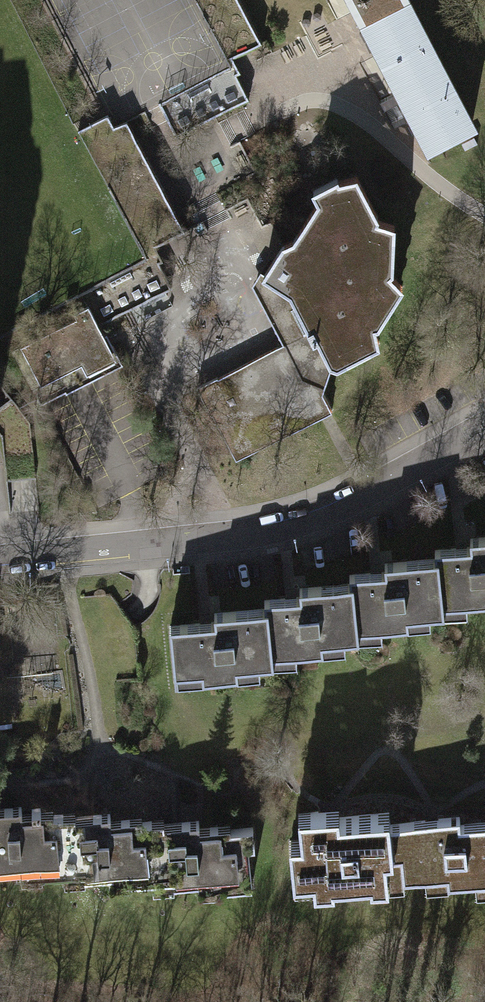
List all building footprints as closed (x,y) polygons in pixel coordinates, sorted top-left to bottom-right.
[(176,137),(249,99),(228,60),(262,42),(240,0),(166,0),(198,62),(150,87),(176,137)] [(424,148),(473,122),(410,0),(344,0),(424,148)] [(150,249),(184,231),(126,120),(113,127),(106,115),(62,138),(121,250),(72,276),(88,306),(98,325),(170,288),(150,249)] [(283,244),(262,276),(281,288),(291,309),(297,306),(309,329),(307,330),(312,342),(317,339),(329,362),(337,364),(377,344),(374,326),(377,325),(401,286),(390,273),(391,271),(394,226),(376,220),(376,216),(356,176),(338,179),(336,177),(313,190),(318,200),(293,239),(283,244)] [(324,385),(329,362),(317,339),(312,342),(307,330),(309,329),(297,306),(291,309),(281,288),(262,276),(257,298),(284,343),(301,376),(324,385)] [(57,377),(82,365),(110,350),(109,348),(98,325),(88,306),(73,314),(76,318),(20,346),(33,372),(23,376),(39,406),(65,393),(57,377)] [(322,392),(324,385),(301,376),(284,343),(217,378),(216,377),(196,387),(210,416),(212,415),(235,461),(332,409),(322,392)] [(113,346),(109,348),(110,350),(82,365),(91,382),(123,365),(113,346)] [(435,559),(439,605),(484,600),(484,536),(468,538),(469,547),(434,550),(435,559)] [(349,575),(350,583),(355,630),(405,625),(404,617),(440,613),(439,605),(435,559),(383,564),(383,571),(349,575)] [(263,600),(264,608),(269,656),(320,651),(319,641),(355,638),(355,630),(350,583),(297,589),(298,597),(263,600)] [(269,663),(269,656),(264,608),(213,612),(214,621),(168,626),(172,673),(200,670),(201,677),(235,674),(234,667),(269,663)] [(19,673),(20,695),(56,694),(55,672),(19,673)] [(389,824),(388,813),(357,816),(356,806),(274,815),(284,903),(397,891),(392,852),(389,824)] [(56,873),(49,816),(49,812),(37,813),(36,808),(29,808),(30,813),(19,815),(18,807),(0,809),(0,871),(38,867),(39,875),(56,873)] [(129,883),(145,881),(138,822),(138,817),(109,821),(108,813),(72,817),(71,813),(49,816),(56,873),(81,870),(83,880),(128,875),(129,883)] [(484,876),(484,823),(458,825),(457,817),(389,824),(392,852),(401,852),(403,877),(445,873),(446,880),(484,876)] [(161,819),(138,822),(145,881),(170,878),(171,887),(217,882),(218,890),(250,887),(246,847),(253,846),(251,826),(228,828),(228,825),(198,829),(197,820),(162,824),(161,819)]
